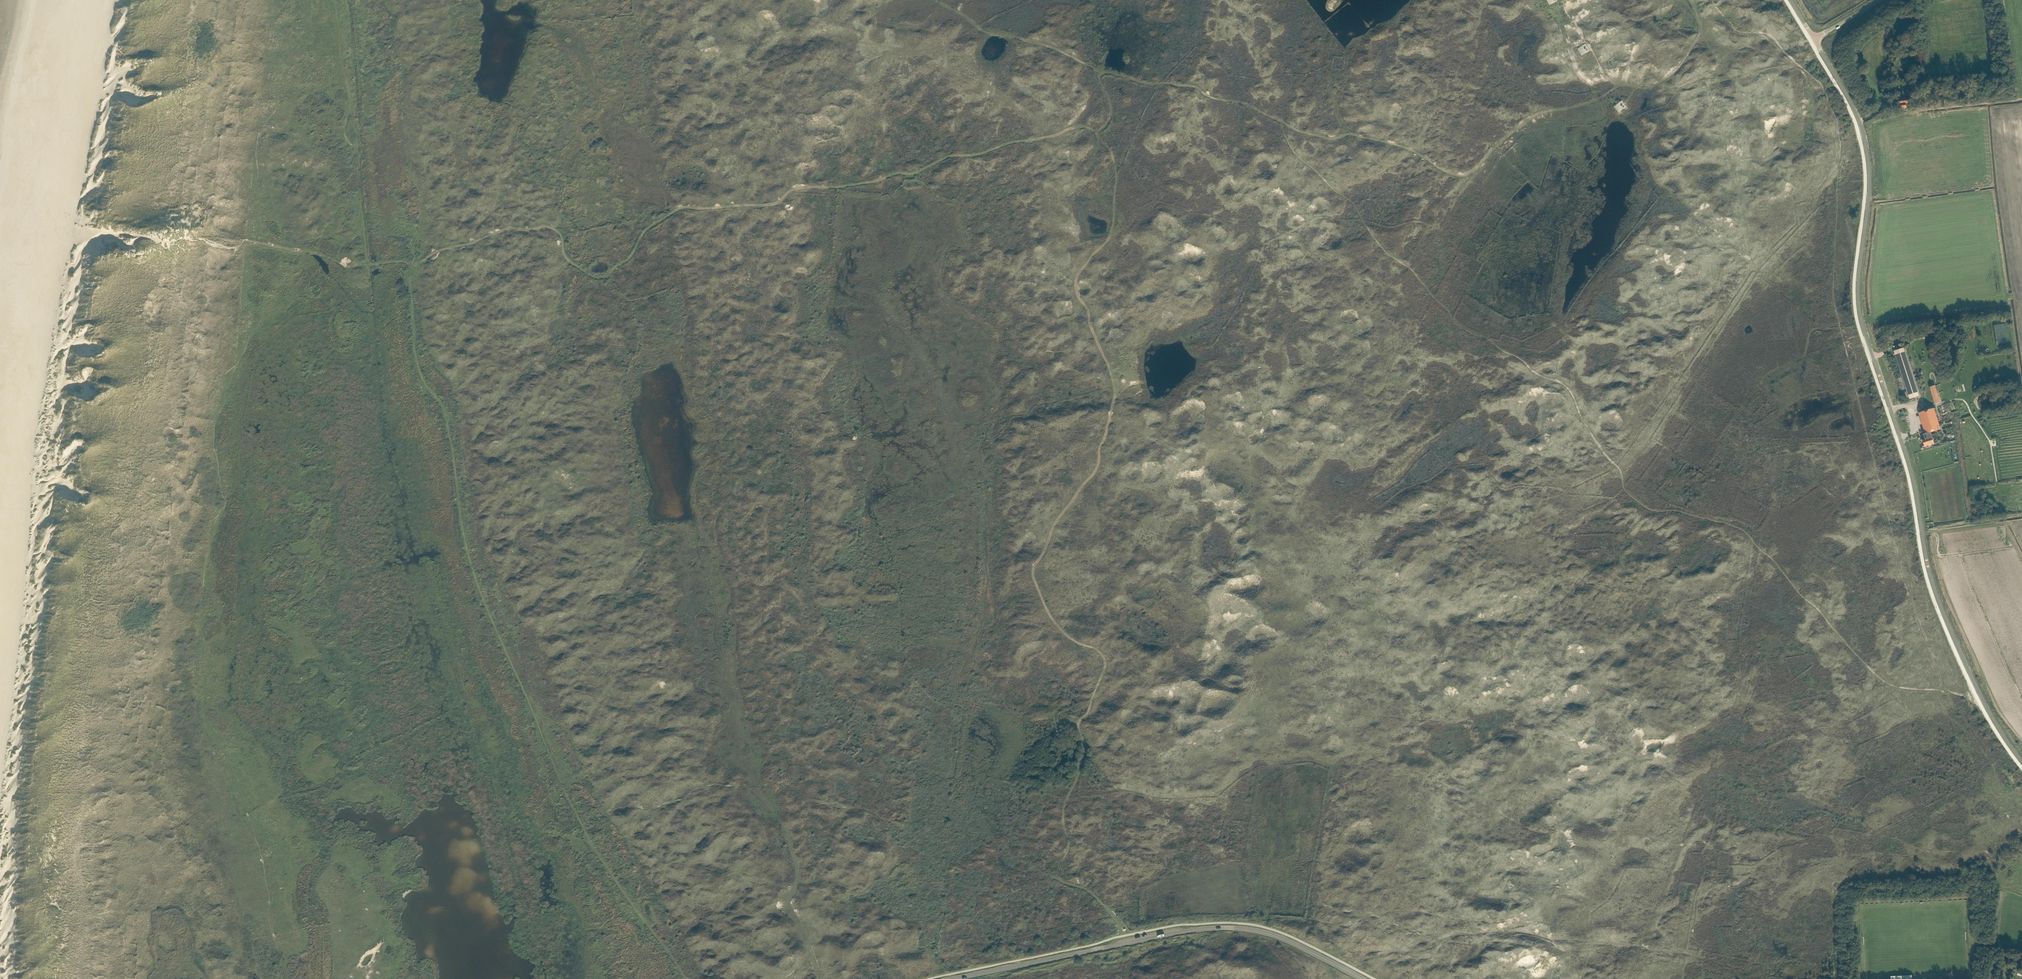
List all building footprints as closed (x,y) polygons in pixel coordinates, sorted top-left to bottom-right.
[(1590,50),(1586,44),(1577,49),(1582,56),(1590,50)] [(1902,100),(1898,100),(1898,105),(1902,105),(1902,108),(1907,107),(1907,104),(1907,103),(1911,103),(1910,98),(1907,99),(1906,98),(1902,99),(1902,100)] [(1627,107),(1622,101),(1614,107),(1619,113),(1627,107)] [(1907,392),(1909,399),(1915,397),(1919,396),(1917,392),(1910,371),(1903,349),(1894,352),(1904,382),(1907,392)] [(1936,386),(1930,387),(1935,404),(1938,403),(1941,402),(1936,386)] [(1925,434),(1927,434),(1931,433),(1941,430),(1937,417),(1934,408),(1931,409),(1919,413),(1925,434)] [(1934,444),(1931,433),(1927,434),(1925,434),(1923,435),(1925,440),(1923,440),(1925,447),(1934,444)] [(2007,958),(2006,964),(2010,965),(2010,963),(2014,964),(2014,959),(2011,958),(2011,956),(2008,956),(2007,958)]
